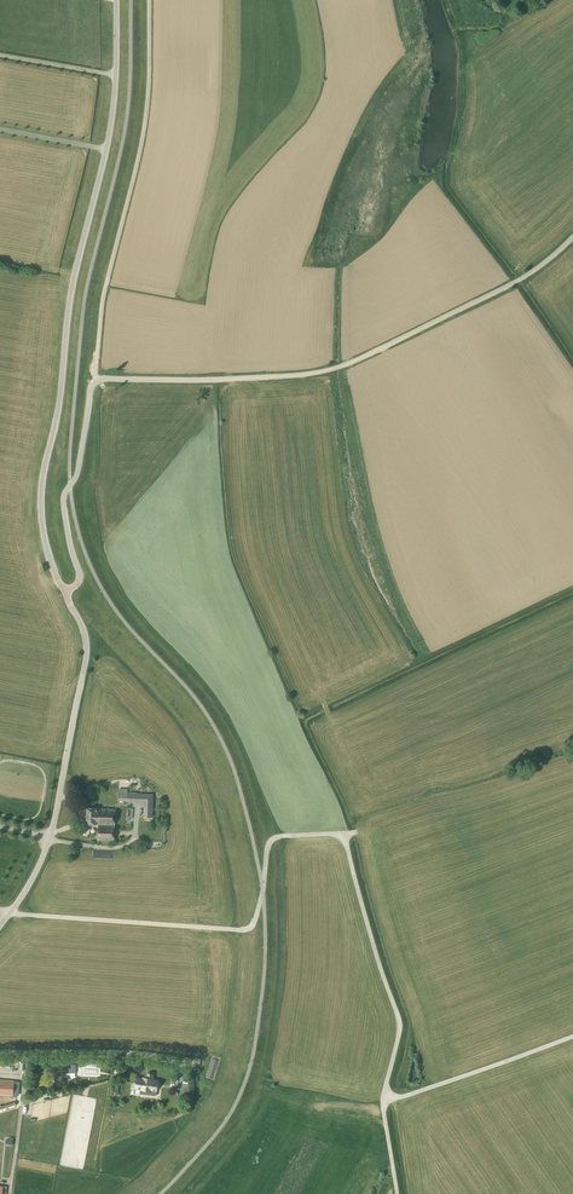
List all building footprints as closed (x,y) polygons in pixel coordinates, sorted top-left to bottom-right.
[(118,802),(127,802),(127,793),(118,793),(118,802)] [(144,794),(127,793),(127,802),(144,803),(144,794)] [(86,824),(98,825),(98,840),(114,841),(115,809),(87,808),(86,824)] [(136,1083),(137,1083),(137,1088),(157,1091),(159,1080),(152,1079),(153,1074),(147,1074),(147,1080),(143,1079),(136,1078),(136,1083)] [(13,1095),(14,1082),(0,1081),(0,1094),(13,1095)] [(12,1107),(13,1108),(15,1107),(14,1106),(15,1106),(14,1102),(0,1106),(0,1112),(5,1111),(4,1109),(9,1108),(10,1109),(12,1108),(11,1107),(12,1107)]
